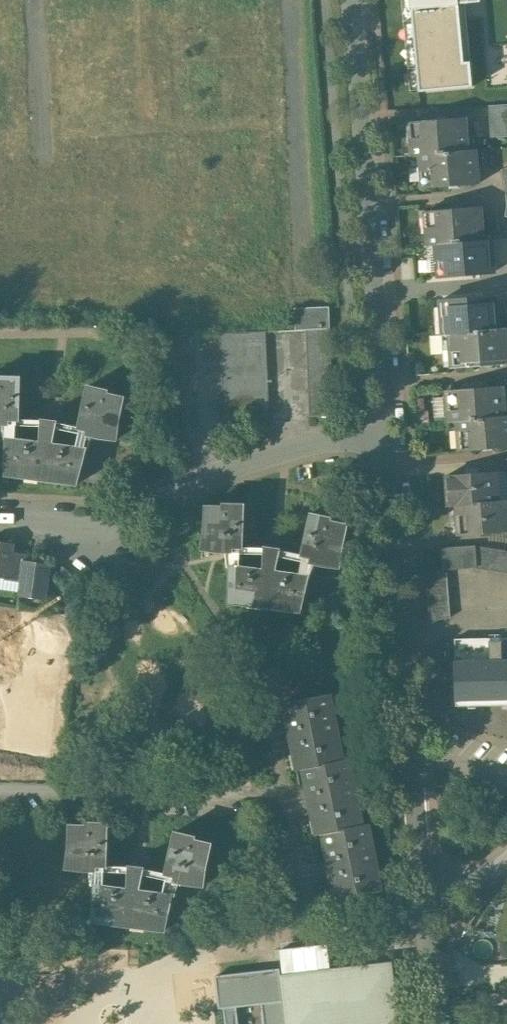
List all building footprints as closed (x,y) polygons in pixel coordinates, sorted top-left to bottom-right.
[(419,92),(473,87),(465,3),(480,1),(479,0),(410,0),(419,92)] [(489,106),(491,137),(506,137),(506,105),(489,106)] [(466,118),(410,122),(410,128),(414,127),(415,143),(411,143),(412,155),(420,155),(469,151),(466,118)] [(469,151),(420,155),(421,167),(425,166),(427,182),(422,182),(423,188),(479,183),(477,150),(469,151)] [(481,207),(425,211),(425,217),(429,217),(431,232),(427,232),(427,244),(436,244),(483,240),(481,207)] [(492,239),(483,240),(436,244),(438,276),(494,272),(492,239)] [(496,297),(440,301),(440,307),(444,307),(445,322),(441,322),(442,334),(451,334),(499,330),(496,297)] [(329,307),(295,308),(296,330),(306,330),(330,329),(329,307)] [(330,329),(306,330),(309,416),(333,415),(330,329)] [(451,334),(451,346),(456,345),(457,361),(453,361),(453,367),(506,363),(506,332),(506,329),(499,330),(451,334)] [(243,333),(246,419),(269,418),(266,332),(243,333)] [(246,419),(243,333),(220,334),(224,420),(246,419)] [(451,334),(442,334),(445,367),(453,367),(453,361),(457,361),(456,345),(451,346),(451,334)] [(7,426),(7,420),(17,420),(18,380),(20,380),(20,378),(1,382),(0,379),(0,425),(7,426)] [(106,393),(88,386),(87,388),(88,388),(79,428),(88,430),(86,436),(95,438),(96,436),(113,438),(113,441),(115,440),(117,423),(115,423),(121,398),(123,399),(123,397),(107,390),(106,393)] [(502,387),(447,391),(449,421),(457,421),(505,417),(502,387)] [(457,421),(460,450),(506,447),(506,417),(505,417),(457,421)] [(56,420),(40,419),(40,437),(39,443),(51,445),(52,438),(56,420)] [(39,443),(7,439),(5,476),(8,477),(8,475),(39,479),(38,481),(43,482),(44,480),(74,484),(74,486),(76,486),(84,449),(51,445),(39,443)] [(497,472),(446,476),(448,506),(461,505),(499,502),(497,472)] [(461,505),(463,533),(458,534),(458,535),(506,531),(506,505),(506,501),(499,502),(461,505)] [(222,507),(205,507),(205,508),(204,533),(201,550),(203,550),(204,548),(221,551),(221,553),(229,553),(229,547),(241,547),(241,507),(243,504),(223,504),(222,507)] [(329,517),(310,514),(300,556),(310,558),(309,563),(318,565),(318,563),(337,566),(337,567),(338,567),(341,551),(346,526),(347,524),(329,517)] [(0,541),(0,578),(10,579),(13,552),(15,543),(0,541)] [(475,546),(441,548),(443,569),(477,567),(475,546)] [(475,546),(477,567),(477,570),(506,574),(506,551),(475,546)] [(279,549),(263,547),(263,563),(262,570),(275,572),(276,564),(279,549)] [(26,554),(13,552),(10,579),(20,580),(21,581),(24,560),(25,560),(26,554)] [(25,560),(24,560),(21,581),(20,580),(18,596),(46,599),(51,564),(25,560)] [(262,570),(230,566),(229,604),(231,604),(232,602),(261,606),(261,608),(265,609),(266,606),(297,611),(297,613),(300,614),(308,576),(262,570)] [(447,572),(425,574),(429,623),(451,617),(447,572)] [(84,591),(69,589),(65,615),(79,617),(80,617),(84,591)] [(0,603),(0,621),(21,622),(21,604),(0,603)] [(0,626),(0,758),(42,765),(63,636),(0,626)] [(455,638),(457,706),(506,705),(506,637),(455,638)] [(331,693),(284,702),(290,736),(297,770),(303,769),(310,802),(316,834),(321,833),(328,867),(335,901),(383,892),(369,823),(364,824),(350,758),(344,759),(331,693)] [(88,825),(69,825),(69,827),(70,827),(69,852),(68,852),(65,867),(68,868),(68,867),(86,868),(86,870),(95,871),(95,864),(104,864),(106,824),(108,824),(108,823),(88,823),(88,825)] [(193,836),(174,831),(174,832),(175,833),(165,873),(175,875),(173,881),(183,882),(183,880),(201,883),(201,885),(202,885),(205,869),(203,869),(209,844),(210,845),(211,844),(193,839),(193,836)] [(144,866),(127,864),(126,880),(126,888),(139,890),(140,883),(144,866)] [(126,888),(95,884),(92,923),(94,923),(94,920),(125,924),(125,926),(130,927),(130,925),(161,928),(160,931),(162,932),(171,894),(139,890),(126,888)] [(0,939),(0,951),(9,952),(10,940),(0,939)] [(282,976),(288,1023),(398,1023),(391,964),(282,976)] [(280,969),(215,977),(219,1007),(261,1002),(264,1023),(286,1023),(280,969)] [(506,998),(506,982),(498,983),(500,998),(506,998)]
